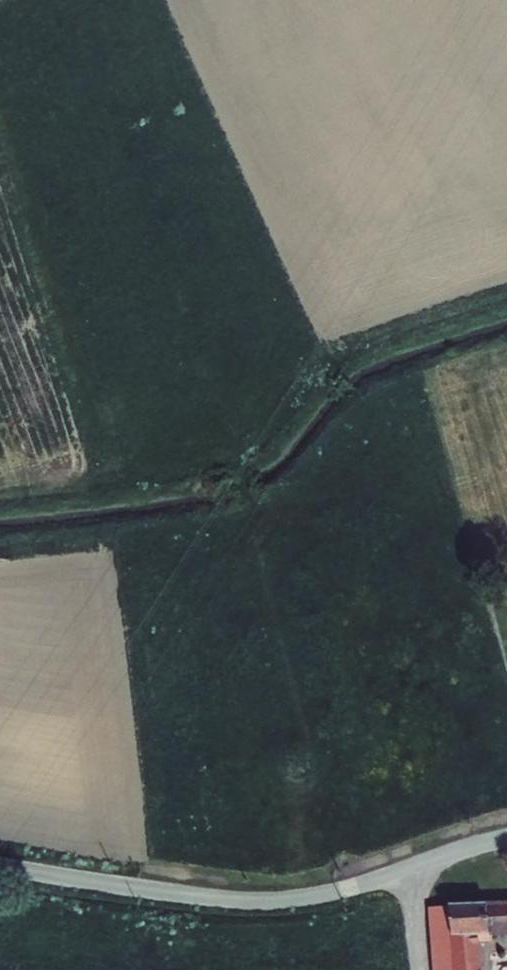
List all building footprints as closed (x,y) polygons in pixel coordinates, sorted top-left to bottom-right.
[(479,930),(506,927),(506,898),(429,901),(433,947),(453,944),(455,969),(481,969),(479,930)]
